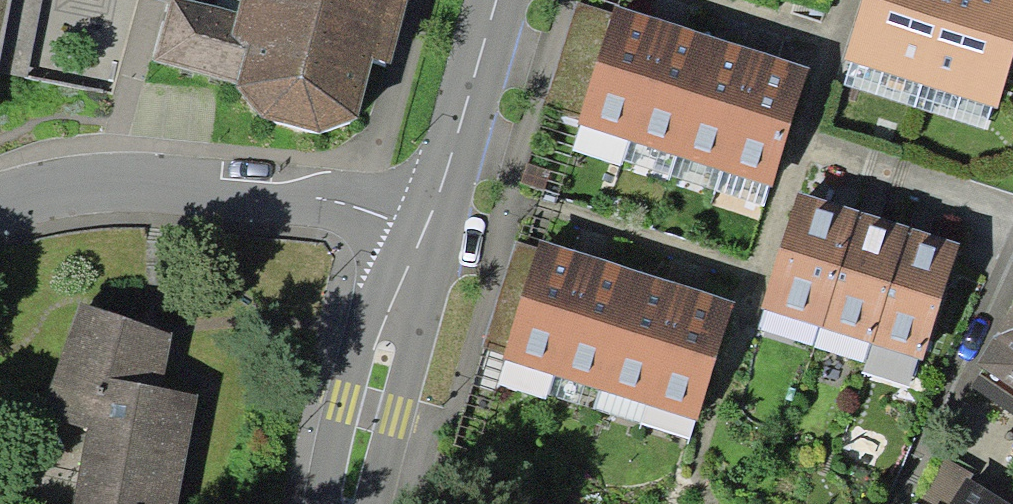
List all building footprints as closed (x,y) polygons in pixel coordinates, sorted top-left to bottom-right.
[(8,0),(0,0),(0,44),(8,0)] [(251,25),(177,6),(160,72),(247,98),(246,107),(278,147),(329,162),(372,144),(411,0),(258,0),(251,25)] [(984,81),(1012,92),(1012,8),(984,81)] [(797,77),(608,18),(572,132),(761,191),(797,77)] [(952,256),(788,201),(750,312),(914,367),(952,256)] [(722,313),(532,251),(494,366),(684,428),(722,313)] [(972,368),(1012,393),(1012,302),(972,368)] [(71,313),(36,423),(76,432),(64,503),(170,503),(185,402),(156,394),(167,346),(71,313)] [(961,481),(948,503),(1001,503),(961,481)]
